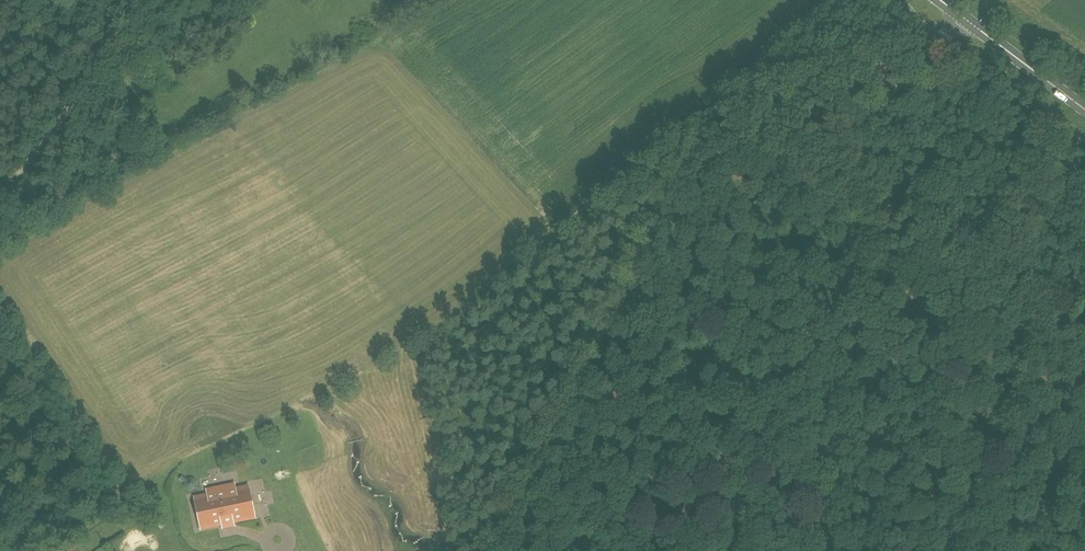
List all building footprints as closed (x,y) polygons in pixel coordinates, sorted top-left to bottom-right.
[(187,479),(182,476),(179,480),(184,482),(184,487),(187,490),(191,491),(195,490),(197,486),(197,482),(194,478),(190,477),(187,479)] [(234,485),(207,490),(208,495),(195,498),(201,528),(223,523),(223,522),(227,522),(232,521),(255,517),(248,486),(235,489),(234,485)]
